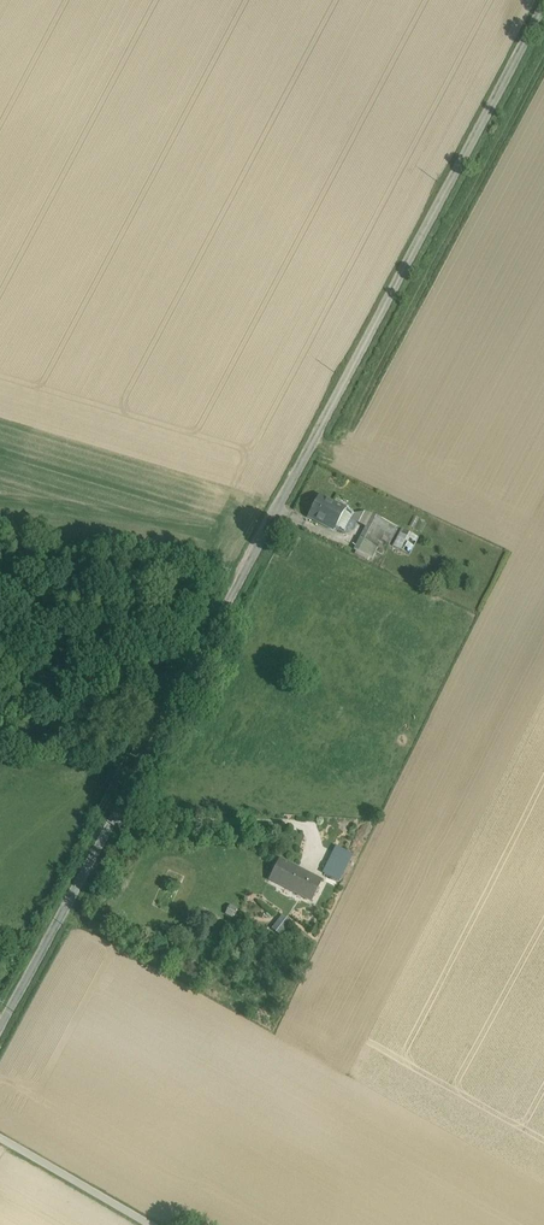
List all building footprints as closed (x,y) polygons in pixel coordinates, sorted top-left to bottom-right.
[(354,514),(320,496),(309,517),(334,530),(335,528),(344,532),(351,519),(354,514)] [(354,514),(351,519),(366,527),(372,514),(364,513),(354,514)] [(398,527),(372,514),(366,527),(360,539),(379,548),(379,547),(386,551),(398,527)] [(420,539),(403,529),(394,546),(411,556),(420,539)] [(379,548),(360,539),(354,550),(373,559),(379,548)] [(321,880),(279,858),(268,878),(311,901),(321,880)] [(344,867),(331,860),(324,874),(337,880),(344,867)] [(230,903),(225,913),(232,917),(237,907),(230,903)] [(281,935),(292,921),(282,913),(271,928),(281,935)]
